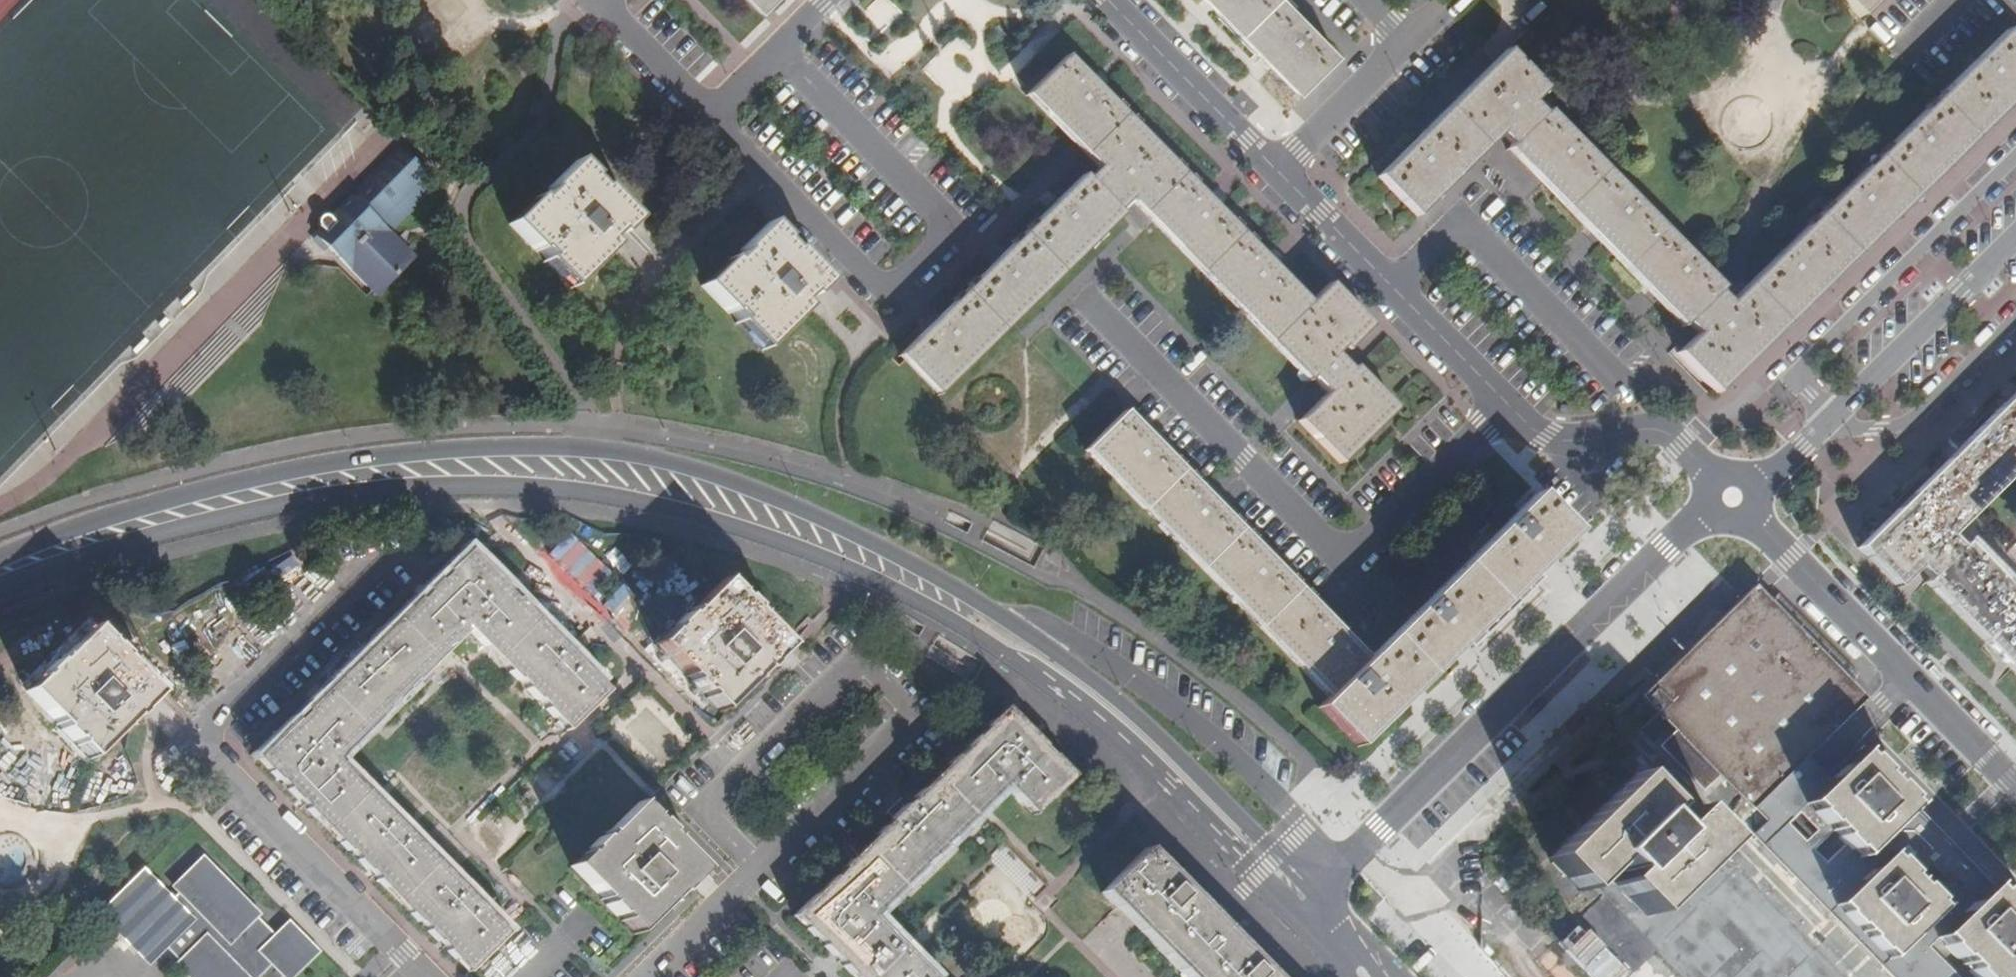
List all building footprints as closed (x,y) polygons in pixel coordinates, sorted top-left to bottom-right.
[(415,20),(436,0),(396,0),(415,20)] [(492,9),(504,6),(503,0),(490,0),(492,9)] [(758,12),(770,0),(746,0),(758,12)] [(1294,93),(1334,55),(1280,0),(1203,0),(1294,93)] [(1860,17),(1877,0),(1843,0),(1860,17)] [(1507,50),(1417,137),(1377,176),(1416,215),(1452,181),(1500,134),(1511,146),(1508,149),(1541,182),(1565,208),(1642,286),(1682,326),(1686,323),(1696,333),(1677,353),(1716,392),(1787,321),(1920,191),(2015,96),(2015,40),(2006,30),(1921,113),(1840,192),(1729,302),(1717,291),(1721,287),(1547,110),(1543,113),(1532,102),(1545,89),(1507,50)] [(1227,220),(1065,56),(1025,95),(1072,144),(1078,139),(1089,150),(1084,155),(1096,168),(1085,178),(1082,175),(898,355),(904,361),(937,395),(1054,281),(1121,215),(1117,210),(1128,200),(1151,223),(1307,381),(1311,377),(1325,392),(1297,419),(1339,462),(1395,407),(1353,365),(1348,369),(1333,354),(1341,347),(1344,350),(1370,325),(1329,282),(1307,302),(1227,220)] [(1078,139),(1072,144),(1084,155),(1089,150),(1078,139)] [(438,186),(401,148),(357,191),(360,195),(355,200),(352,197),(315,234),(371,291),(378,297),(414,261),(403,250),(389,235),(438,186)] [(545,261),(570,287),(612,246),(607,240),(615,232),(618,235),(633,220),(601,187),(599,189),(589,179),(591,176),(575,161),(547,188),(550,190),(538,201),(535,198),(510,223),(537,252),(538,250),(547,259),(545,261)] [(783,238),(767,223),(739,251),(740,252),(730,261),(728,259),(701,286),(727,313),(730,311),(739,320),(736,323),(762,350),(806,307),(799,301),(807,293),(810,296),(825,282),(792,249),(790,251),(781,241),(783,238)] [(2014,399),(1953,455),(1859,550),(1898,589),(1917,569),(1929,580),(1926,583),(1998,657),(2015,675),(2015,597),(2014,595),(1964,544),(1960,548),(1950,537),(1975,513),(2014,474),(2015,472),(2015,396),(2014,399)] [(1318,606),(1124,411),(1084,449),(1327,698),(1318,707),(1357,746),(1407,697),(1468,638),(1475,646),(1546,576),(1539,569),(1576,532),(1536,493),(1498,529),(1368,657),(1355,644),(1318,606)] [(567,729),(607,690),(518,599),(515,599),(508,592),(507,589),(469,550),(447,571),(447,573),(440,580),(438,580),(429,589),(429,591),(422,597),(419,600),(417,600),(307,710),(307,712),(300,718),(298,719),(257,759),(278,780),(280,778),(288,787),(287,789),(299,800),(300,799),(308,807),(306,809),(347,850),(350,850),(358,858),(356,860),(366,871),(370,870),(378,877),(377,880),(417,920),(420,921),(429,930),(429,932),(438,941),(439,940),(447,948),(446,950),(468,971),(508,933),(357,779),(337,759),(371,724),(386,709),(386,706),(393,700),(395,700),(405,689),(406,687),(414,680),(416,680),(467,629),(517,678),(520,678),(527,685),(527,688),(537,698),(540,698),(548,706),(547,709),(567,729)] [(707,698),(719,710),(761,670),(762,671),(768,665),(788,646),(752,610),(752,609),(742,597),(740,597),(736,593),(736,591),(724,579),(688,615),(685,615),(674,625),(674,627),(670,631),(668,631),(657,643),(684,673),(685,675),(702,693),(704,693),(707,697),(707,698)] [(1903,802),(1906,800),(1891,785),(1888,788),(1876,775),(1878,772),(1864,757),(1861,761),(1855,753),(1826,781),(1804,759),(1864,700),(1851,687),(1767,601),(1753,587),(1742,597),(1694,645),(1640,698),(1656,715),(1673,733),(1717,777),(1750,810),(1750,837),(1826,915),(1834,907),(1888,960),(1879,969),(1887,976),(2015,976),(2015,918),(2008,909),(2010,907),(1995,891),(1993,893),(1987,887),(1962,861),(1945,878),(1944,878),(1929,893),(1920,884),(1917,887),(1913,883),(1931,865),(1949,848),(1903,802)] [(1861,677),(1777,591),(1767,601),(1851,687),(1861,677)] [(109,640),(95,626),(57,664),(56,663),(46,672),(47,673),(41,680),(40,679),(28,691),(64,727),(62,729),(74,740),(75,739),(80,745),(79,746),(91,758),(133,717),(134,718),(158,695),(123,658),(125,656),(114,645),(113,646),(108,641),(109,640)] [(793,915),(814,935),(816,935),(821,941),(822,943),(834,955),(836,955),(843,962),(842,965),(855,976),(933,976),(872,915),(922,865),(922,864),(928,857),(931,857),(941,846),(941,844),(948,837),(951,837),(1003,785),(1034,813),(1072,775),(1052,754),(1050,754),(1042,747),(1042,745),(1003,707),(983,727),(983,729),(976,736),(974,736),(963,746),(964,748),(956,755),(954,755),(842,865),(842,868),(835,876),(833,876),(793,915)] [(1924,794),(1869,738),(1858,750),(1864,757),(1878,772),(1891,785),(1906,800),(1911,806),(1924,794)] [(1565,878),(1650,793),(1633,775),(1547,860),(1565,878)] [(1601,872),(1656,819),(1665,809),(1650,793),(1565,878),(1580,893),(1601,872)] [(2002,874),(1970,841),(1924,794),(1911,806),(1989,886),(2002,874)] [(639,802),(571,866),(605,901),(606,904),(616,915),(619,916),(624,921),(624,923),(635,934),(675,894),(677,895),(702,869),(666,832),(667,830),(657,820),(656,821),(652,817),(653,815),(639,802)] [(1641,914),(1717,838),(1688,808),(1667,829),(1656,819),(1601,872),(1614,886),(1641,914)] [(1003,847),(993,855),(1010,876),(1020,868),(1003,847)] [(1145,847),(1100,891),(1185,976),(1274,976),(1145,847)] [(1962,861),(1949,848),(1931,865),(1944,878),(1945,878),(1962,861)] [(316,951),(288,922),(274,935),(256,916),(258,914),(202,857),(173,886),(180,892),(170,902),(145,877),(107,915),(146,956),(161,941),(179,959),(175,963),(189,976),(256,976),(271,962),(285,976),(290,976),(316,951)] [(2002,874),(1989,886),(1995,891),(2010,907),(2015,913),(2015,889),(2002,874)]
